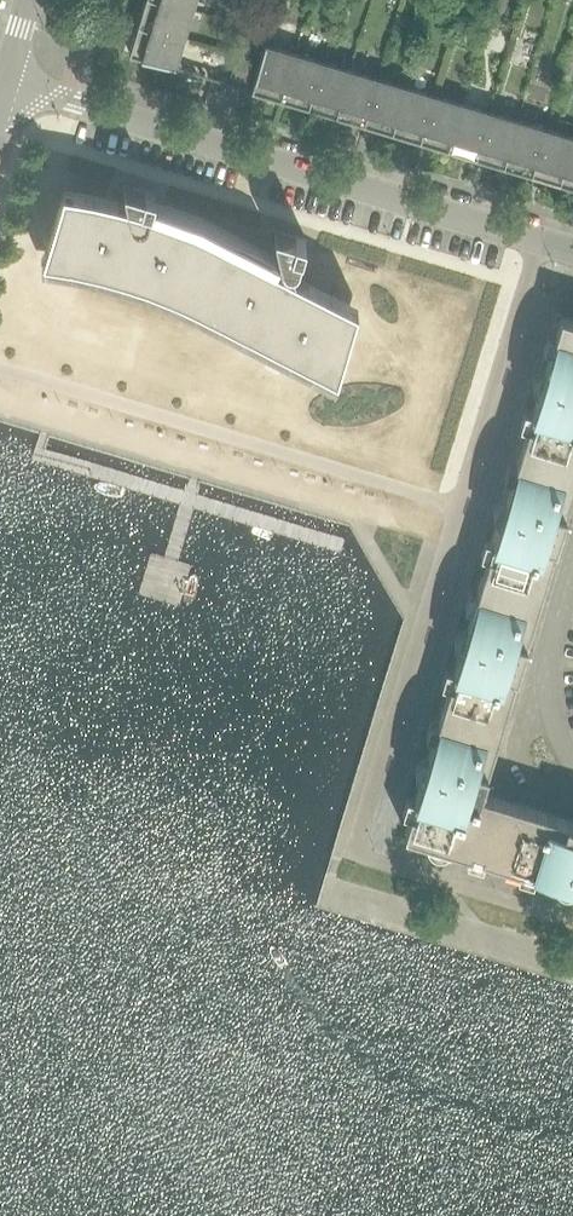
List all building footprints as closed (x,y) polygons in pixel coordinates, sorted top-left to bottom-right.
[(138,24),(184,38),(193,10),(161,0),(145,0),(138,24)] [(193,10),(195,0),(161,0),(193,10)] [(265,22),(245,16),(242,25),(262,31),(265,22)] [(184,38),(138,24),(129,53),(175,67),(184,38)] [(259,40),(262,31),(242,25),(239,34),(259,40)] [(252,90),(280,99),(294,53),(266,44),(252,90)] [(322,61),(294,53),(280,99),(308,107),(322,61)] [(350,70),(322,61),(308,107),(336,116),(350,70)] [(350,70),(336,116),(364,124),(378,78),(350,70)] [(378,78),(364,124),(392,133),(406,87),(378,78)] [(406,87),(392,133),(420,141),(434,95),(406,87)] [(434,95),(420,141),(448,150),(462,104),(434,95)] [(448,150),(476,158),(490,112),(462,104),(448,150)] [(517,120),(490,112),(476,158),(504,166),(517,120)] [(545,129),(517,120),(504,166),(532,175),(545,129)] [(545,129),(532,175),(559,183),(572,138),(572,137),(545,129)] [(559,183),(572,187),(572,138),(559,183)] [(124,183),(128,201),(114,197),(91,192),(64,188),(41,263),(68,267),(84,271),(81,284),(200,320),(201,313),(336,382),(358,307),(334,294),(335,290),(334,289),(333,294),(295,275),(293,268),(297,266),(299,262),(301,253),(302,253),(306,239),(276,230),(276,229),(275,229),(282,261),(284,265),(288,268),(286,270),(215,233),(191,223),(175,216),(151,208),(155,194),(125,184),(125,183),(124,183)] [(562,315),(523,444),(572,460),(572,318),(562,315)] [(483,574),(541,592),(572,487),(572,460),(523,444),(483,574)] [(483,574),(444,704),(502,721),(541,592),(483,574)] [(481,793),(502,721),(444,704),(405,833),(502,863),(520,805),(481,793)] [(520,805),(502,863),(572,884),(572,821),(520,805)]
